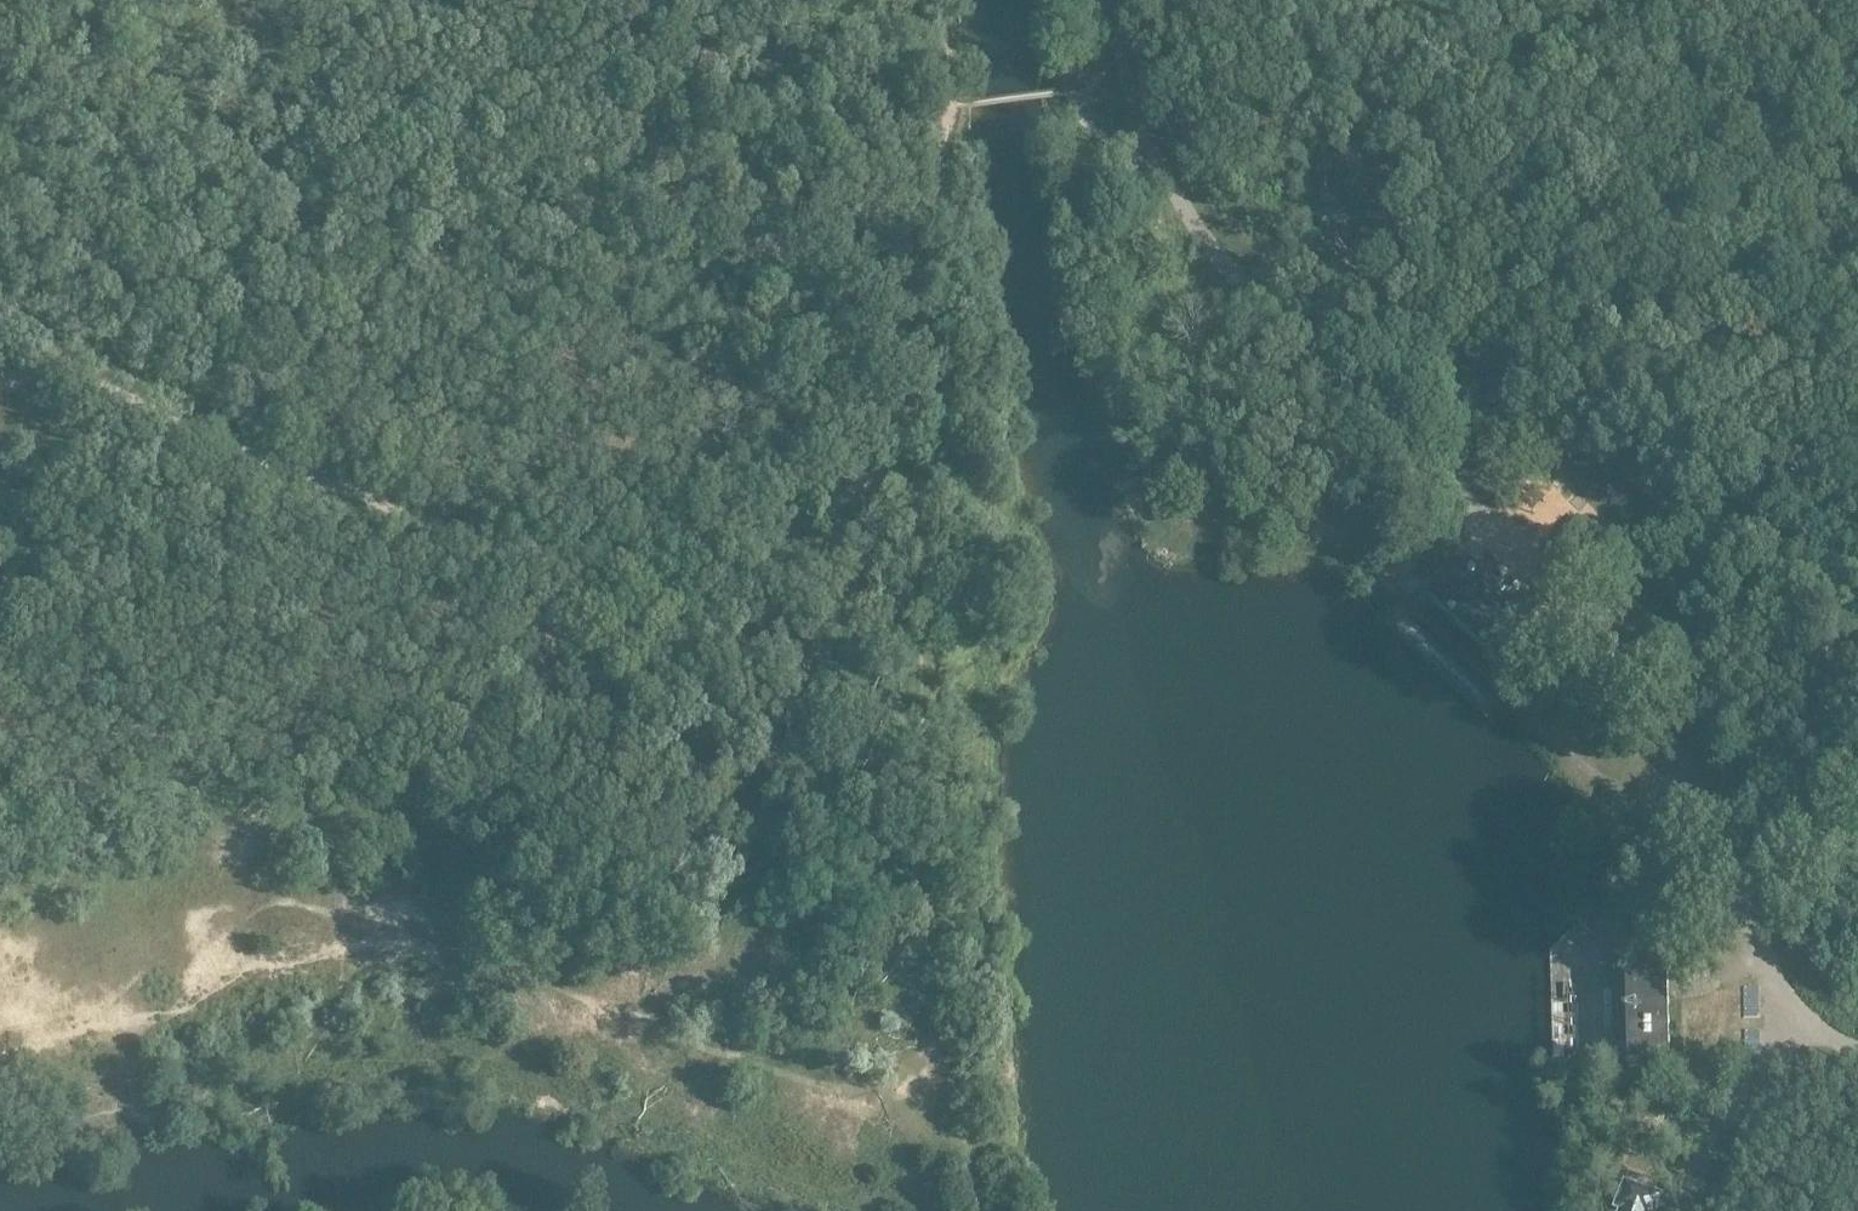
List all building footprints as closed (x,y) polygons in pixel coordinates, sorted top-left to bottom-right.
[(1669,982),(1626,983),(1626,985),(1628,984),(1628,1004),(1627,1004),(1627,1005),(1628,1005),(1629,1025),(1627,1025),(1627,1026),(1629,1026),(1629,1046),(1628,1046),(1628,1047),(1629,1047),(1629,1066),(1628,1067),(1628,1068),(1671,1067),(1671,1065),(1670,1065),(1669,1046),(1670,1046),(1670,1045),(1669,1045),(1669,1025),(1670,1025),(1670,1024),(1669,1024),(1668,1004),(1669,1004),(1669,1003),(1668,1003),(1668,984),(1669,983),(1669,982)] [(1744,985),(1745,1011),(1761,1010),(1760,984),(1744,985)] [(1662,1197),(1626,1183),(1616,1208),(1622,1210),(1621,1210),(1657,1210),(1662,1197)]
